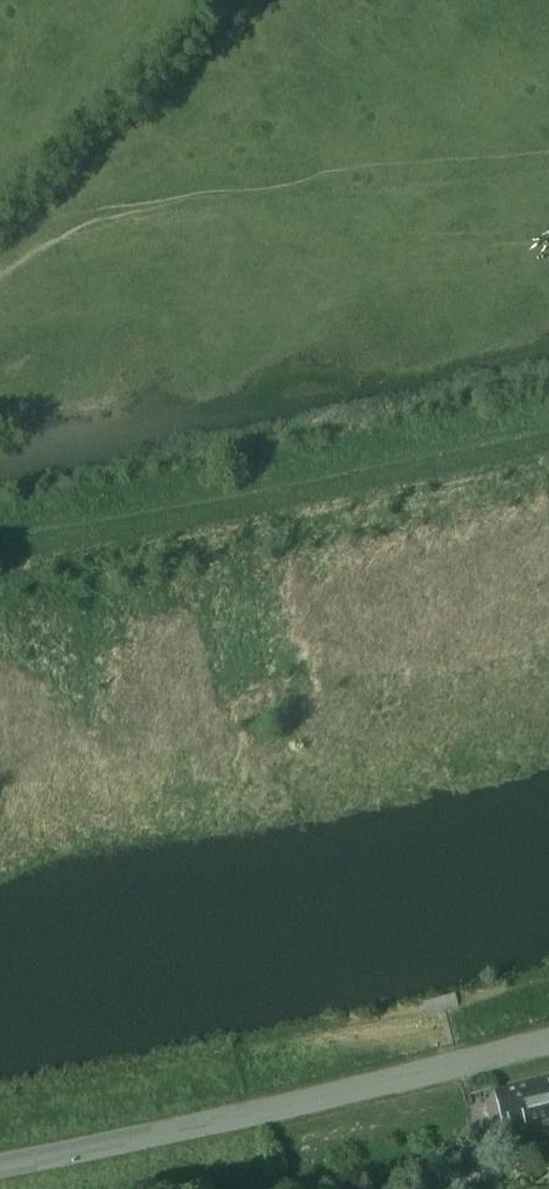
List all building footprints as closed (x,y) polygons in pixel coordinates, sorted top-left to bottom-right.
[(548,1117),(548,1077),(495,1091),(505,1129),(548,1117)]
